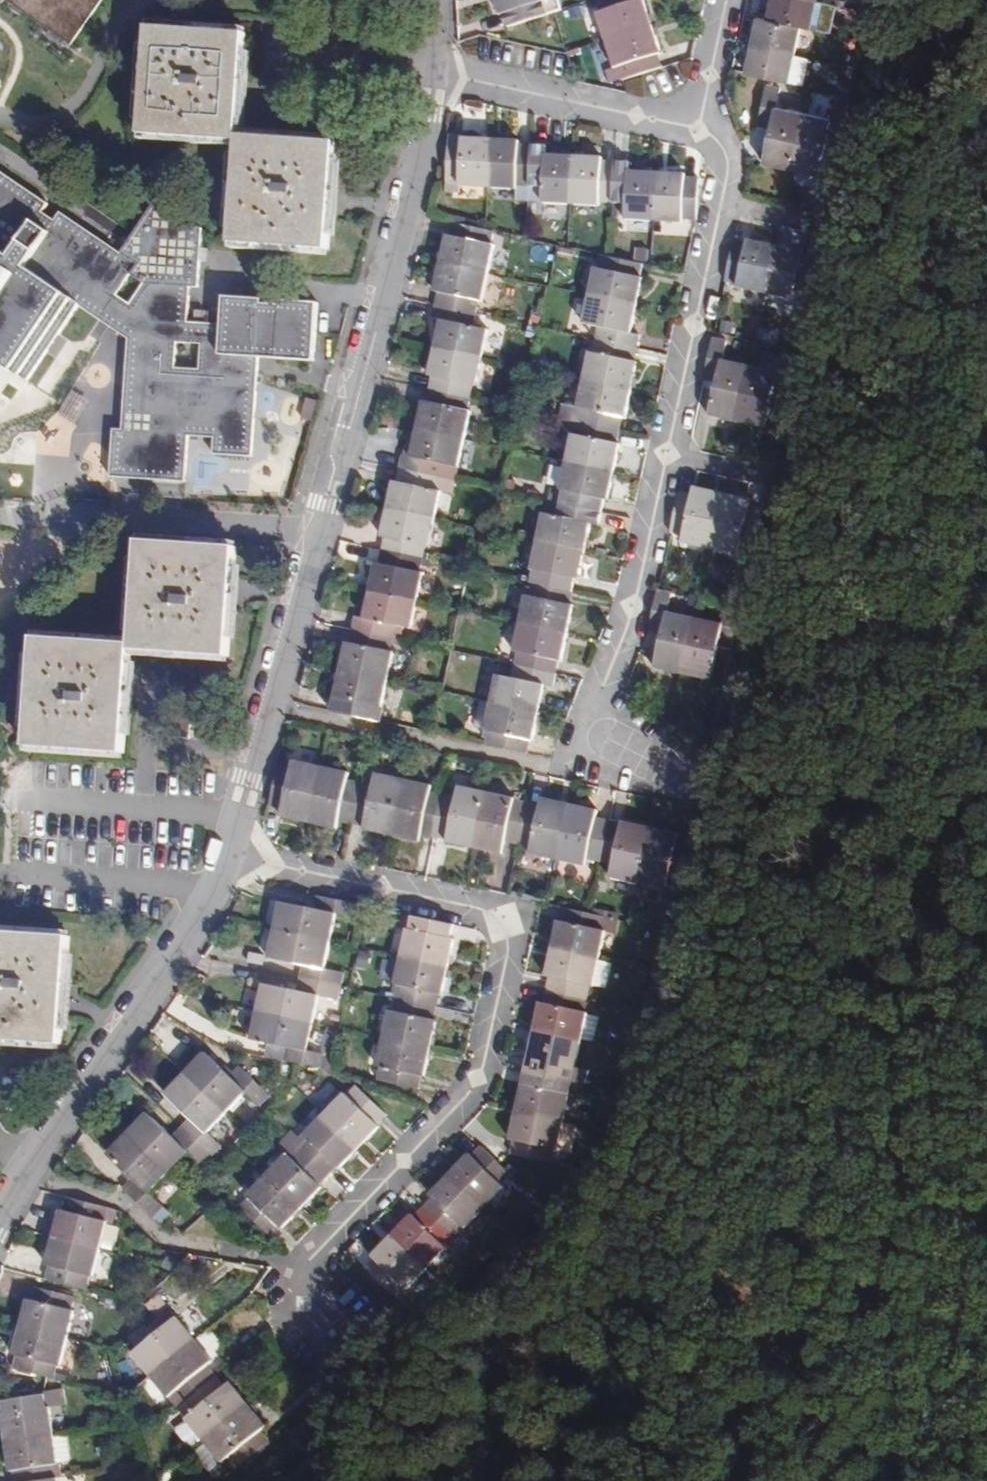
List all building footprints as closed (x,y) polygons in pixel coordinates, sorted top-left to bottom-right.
[(102,0),(8,0),(45,26),(50,29),(47,35),(63,46),(67,41),(71,44),(102,0)] [(502,16),(505,15),(509,27),(549,15),(545,2),(548,1),(548,0),(497,0),(502,16)] [(601,12),(598,13),(616,68),(619,67),(623,80),(663,67),(658,54),(661,53),(644,0),(597,0),(601,12)] [(803,27),(813,29),(819,0),(773,0),(769,19),(803,27)] [(803,27),(759,17),(747,73),(805,86),(811,58),(797,55),(803,27)] [(338,141),(240,134),(247,32),(149,25),(142,133),(239,140),(232,242),(330,249),(338,141)] [(765,163),(793,169),(805,115),(779,109),(783,87),(768,84),(759,127),(772,130),(765,163)] [(805,115),(793,169),(821,175),(828,142),(842,145),(852,98),(838,95),(832,121),(805,115)] [(464,104),(465,135),(490,134),(490,103),(464,104)] [(461,187),(487,188),(491,140),(463,138),(463,141),(449,141),(446,192),(460,192),(461,187)] [(518,201),(529,202),(532,145),(520,145),(520,141),(491,140),(487,188),(518,190),(518,201)] [(532,145),(529,202),(544,203),(544,204),(571,205),(574,156),(546,155),(546,146),(532,145)] [(602,203),(613,204),(616,162),(603,161),(603,158),(574,156),(571,205),(601,206),(602,203)] [(616,162),(613,204),(627,204),(627,220),(655,222),(658,173),(629,172),(630,163),(616,162)] [(223,325),(205,324),(206,312),(196,311),(195,324),(188,323),(190,286),(199,287),(202,228),(158,198),(135,233),(121,253),(61,213),(55,221),(42,212),(47,204),(1,172),(0,174),(0,362),(29,382),(79,305),(129,338),(123,430),(114,430),(112,477),(186,482),(189,435),(215,437),(214,454),(253,456),(259,358),(315,362),(318,303),(280,301),(280,304),(263,304),(263,299),(225,297),(223,325)] [(686,175),(658,173),(655,222),(684,223),(684,219),(698,220),(700,179),(686,178),(686,175)] [(448,235),(442,263),(489,274),(495,246),(493,245),(496,232),(453,223),(450,236),(448,235)] [(738,288),(766,294),(776,246),(748,240),(748,242),(735,240),(726,282),(739,285),(738,288)] [(805,252),(776,246),(766,294),(794,300),(795,297),(808,300),(818,258),(804,255),(805,252)] [(596,268),(590,296),(638,306),(644,278),(641,277),(644,264),(603,255),(600,269),(596,268)] [(439,292),(436,305),(477,314),(480,301),(483,302),(489,274),(442,263),(436,291),(439,292)] [(638,306),(590,296),(584,324),(599,327),(597,340),(638,348),(640,336),(632,334),(638,306)] [(474,327),(477,314),(436,305),(433,319),(441,321),(436,348),(483,358),(489,330),(474,327)] [(729,337),(715,334),(713,338),(728,342),(729,337)] [(738,422),(750,368),(723,362),(728,342),(713,338),(704,379),(718,382),(710,416),(738,422)] [(585,380),(632,390),(638,362),(635,362),(638,348),(597,340),(594,353),(591,352),(585,380)] [(433,377),(430,389),(471,398),(474,386),(477,386),(483,358),(436,348),(430,376),(433,377)] [(777,373),(750,368),(738,422),(766,428),(774,395),(787,397),(796,356),(781,353),(777,373)] [(626,418),(632,390),(585,380),(579,408),(577,408),(574,421),(621,430),(623,417),(626,418)] [(418,430),(465,440),(471,411),(469,411),(471,398),(430,389),(428,402),(424,401),(418,430)] [(618,443),(621,430),(574,421),(571,434),(573,434),(568,462),(615,472),(621,444),(618,443)] [(465,440),(418,430),(417,432),(412,458),(403,456),(400,469),(457,481),(459,468),(465,440)] [(417,432),(409,430),(403,456),(412,458),(417,432)] [(59,460),(73,460),(73,441),(59,441),(59,460)] [(609,500),(615,472),(568,462),(562,491),(553,489),(550,501),(603,512),(606,500),(609,500)] [(394,481),(388,509),(436,519),(442,492),(454,494),(457,481),(400,469),(398,481),(394,481)] [(711,549),(722,495),(694,489),(693,495),(680,492),(671,533),(684,536),(683,543),(711,549)] [(750,501),(722,495),(711,549),(739,555),(740,548),(753,551),(762,510),(749,507),(750,501)] [(544,514),(538,541),(586,551),(591,525),(600,527),(603,512),(550,501),(548,514),(544,514)] [(385,538),(382,550),(425,560),(427,547),(430,547),(436,519),(388,509),(382,537),(385,538)] [(229,656),(237,548),(139,541),(132,642),(35,636),(27,746),(125,752),(132,649),(229,656)] [(536,571),(533,583),(574,591),(577,579),(580,580),(586,551),(538,541),(532,570),(536,571)] [(753,551),(740,548),(739,555),(752,558),(753,551)] [(377,563),(371,591),(418,601),(424,573),(422,573),(425,560),(382,550),(379,563),(377,563)] [(574,591),(533,583),(530,596),(527,595),(521,623),(568,633),(574,605),(571,605),(574,591)] [(656,668),(683,674),(695,620),(669,614),(674,594),(658,590),(648,631),(663,634),(656,668)] [(412,629),(418,601),(371,591),(365,615),(357,614),(353,630),(394,639),(397,626),(412,629)] [(722,626),(695,620),(683,674),(712,680),(719,647),(732,650),(741,609),(726,606),(722,626)] [(518,652),(516,665),(556,673),(559,661),(562,662),(568,633),(521,623),(515,652),(518,652)] [(394,639),(353,630),(351,643),(347,642),(341,670),(389,680),(394,652),(393,652),(392,652),(394,639)] [(556,673),(516,665),(513,678),(498,675),(492,702),(540,712),(545,686),(553,688),(556,673)] [(382,709),(389,680),(341,670),(335,699),(338,699),(336,712),(376,721),(379,708),(382,709)] [(492,702),(481,700),(475,728),(487,730),(492,702)] [(534,740),(540,712),(492,702),(487,730),(486,731),(489,732),(486,745),(528,754),(531,740),(534,740)] [(310,823),(321,768),(293,762),(292,769),(279,766),(269,807),(283,809),(281,817),(310,823)] [(339,821),(352,824),(361,784),(348,781),(349,774),(321,768),(310,823),(338,829),(339,821)] [(361,784),(352,824),(365,827),(365,830),(393,836),(404,781),(376,775),(374,787),(361,784)] [(432,787),(404,781),(393,836),(421,842),(422,834),(435,836),(444,796),(431,794),(432,787)] [(457,799),(444,796),(435,836),(448,839),(447,842),(476,849),(487,793),(459,787),(457,799)] [(515,799),(487,793),(476,849),(503,855),(506,841),(519,844),(528,803),(515,801),(515,799)] [(541,806),(528,803),(519,844),(532,847),(530,855),(558,861),(570,805),(542,799),(541,806)] [(601,862),(610,821),(597,819),(598,811),(570,805),(558,861),(587,867),(588,859),(601,862)] [(622,824),(610,821),(601,862),(614,865),(611,878),(639,884),(651,829),(623,823),(622,824)] [(679,835),(651,829),(639,884),(667,890),(669,883),(682,885),(691,845),(677,842),(679,835)] [(682,885),(669,883),(667,890),(681,893),(682,885)] [(282,903),(276,929),(330,941),(336,916),(356,920),(359,904),(319,895),(316,910),(282,903)] [(553,948),(600,958),(606,931),(605,931),(608,917),(590,913),(566,908),(563,922),(558,921),(553,948)] [(608,917),(620,920),(622,914),(609,911),(608,917)] [(408,929),(402,957),(449,967),(455,939),(452,938),(455,925),(415,916),(412,930),(408,929)] [(617,933),(620,920),(608,917),(605,931),(606,931),(617,933)] [(325,969),(330,941),(276,929),(270,959),(304,966),(301,978),(342,986),(345,973),(325,969)] [(63,1044),(71,936),(0,931),(0,1039),(63,1044)] [(600,961),(600,958),(553,948),(547,977),(550,978),(547,990),(588,999),(590,986),(594,987),(600,961)] [(399,986),(397,998),(437,1007),(440,995),(443,995),(449,967),(402,957),(396,985),(399,986)] [(613,963),(600,961),(594,987),(608,990),(613,963)] [(339,1000),(342,986),(301,978),(298,991),(264,984),(259,1012),(313,1023),(319,995),(339,1000)] [(535,1030),(582,1040),(588,1013),(585,1012),(588,999),(547,990),(545,1003),(541,1003),(535,1030)] [(434,1020),(437,1007),(397,998),(394,1012),(390,1011),(384,1038),(431,1049),(438,1021),(434,1020)] [(307,1052),(313,1023),(259,1012),(253,1040),(274,1045),(285,1047),(282,1060),(298,1063),(326,1069),(328,1056),(307,1052)] [(576,1069),(582,1040),(535,1030),(529,1059),(532,1060),(530,1072),(570,1081),(572,1068),(576,1069)] [(425,1077),(431,1049),(384,1038),(378,1067),(382,1067),(379,1081),(420,1090),(423,1076),(425,1077)] [(285,1047),(274,1045),(272,1058),(282,1060),(285,1047)] [(186,1074),(226,1113),(246,1092),(261,1106),(271,1095),(241,1067),(231,1077),(206,1053),(186,1074)] [(523,1084),(517,1112),(565,1122),(570,1095),(567,1094),(570,1081),(530,1072),(527,1085),(523,1084)] [(191,1119),(182,1129),(213,1159),(224,1148),(208,1132),(226,1113),(186,1074),(166,1095),(191,1119)] [(587,1084),(570,1081),(567,1094),(570,1095),(585,1098),(587,1084)] [(346,1094),(325,1115),(361,1148),(381,1127),(378,1124),(387,1114),(361,1089),(351,1099),(346,1094)] [(565,1122),(517,1112),(511,1141),(514,1141),(511,1155),(552,1164),(555,1150),(558,1151),(565,1122)] [(149,1114),(129,1135),(168,1174),(189,1152),(204,1167),(213,1159),(182,1129),(173,1138),(149,1114)] [(341,1169),(361,1148),(325,1115),(306,1135),(312,1140),(302,1150),(329,1175),(338,1166),(341,1169)] [(168,1174),(129,1135),(109,1156),(134,1179),(124,1188),(130,1194),(153,1218),(165,1207),(150,1193),(168,1174)] [(470,1154),(450,1175),(485,1209),(505,1188),(502,1185),(512,1176),(483,1148),(474,1158),(470,1154)] [(288,1154),(268,1175),(303,1209),(323,1188),(320,1185),(329,1175),(302,1150),(293,1160),(288,1154)] [(303,1209),(268,1175),(248,1196),(250,1198),(240,1208),(270,1237),(280,1226),(283,1229),(303,1209)] [(424,1208),(454,1237),(463,1227),(466,1229),(485,1209),(450,1175),(430,1196),(433,1198),(424,1208)] [(60,1210),(53,1238),(100,1250),(107,1222),(105,1221),(109,1207),(65,1197),(62,1211),(60,1210)] [(445,1246),(454,1237),(424,1208),(415,1217),(413,1215),(393,1236),(427,1270),(448,1249),(445,1246)] [(408,1290),(427,1270),(393,1236),(373,1256),(376,1259),(366,1269),(396,1299),(406,1288),(408,1290)] [(100,1250),(53,1238),(47,1266),(48,1266),(45,1279),(88,1290),(92,1277),(93,1278),(100,1250)] [(28,1300),(21,1328),(68,1341),(75,1312),(73,1311),(76,1298),(35,1287),(32,1301),(28,1300)] [(147,1304),(156,1316),(168,1307),(158,1295),(147,1304)] [(134,1354),(152,1375),(195,1339),(168,1307),(156,1316),(130,1338),(138,1349),(134,1354)] [(68,1341),(21,1328),(14,1355),(17,1356),(14,1370),(50,1379),(55,1380),(59,1367),(61,1367),(68,1341)] [(195,1339),(152,1375),(171,1398),(180,1390),(187,1399),(216,1376),(208,1367),(214,1362),(195,1339)] [(216,1376),(187,1399),(197,1411),(188,1419),(205,1439),(247,1404),(231,1384),(226,1388),(216,1376)] [(171,1398),(178,1407),(187,1399),(180,1390),(171,1398)] [(2,1415),(7,1445),(54,1438),(50,1408),(66,1406),(64,1394),(44,1397),(4,1403),(6,1415),(2,1415)] [(187,1399),(178,1407),(188,1419),(197,1411),(187,1399)] [(247,1404),(205,1439),(224,1463),(233,1456),(241,1467),(270,1443),(262,1432),(267,1428),(247,1404)] [(7,1445),(10,1472),(14,1472),(16,1480),(53,1480),(57,1480),(55,1466),(58,1465),(58,1464),(55,1441),(54,1438),(7,1445)] [(71,1459),(68,1439),(55,1441),(58,1464),(69,1463),(71,1459)]
